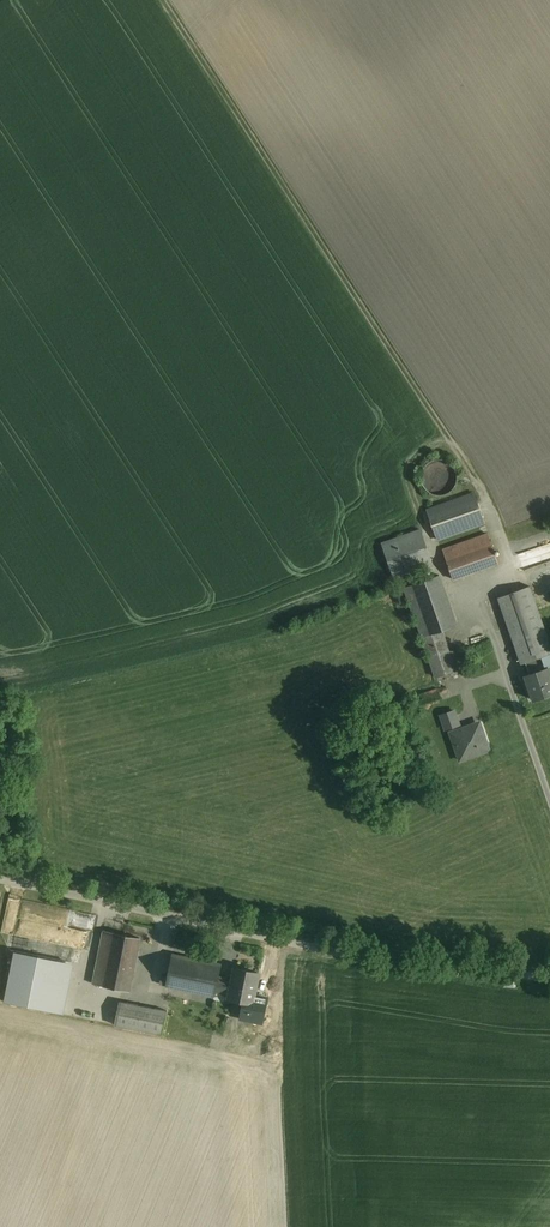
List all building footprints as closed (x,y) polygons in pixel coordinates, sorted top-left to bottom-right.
[(455,490),(455,476),(425,476),(425,483),(431,483),(431,491),(455,490)] [(426,509),(438,540),(486,522),(474,491),(426,509)] [(429,556),(416,520),(377,534),(390,570),(429,556)] [(453,581),(500,563),(486,522),(438,540),(453,581)] [(549,557),(549,542),(519,552),(523,566),(549,557)] [(457,626),(440,575),(405,588),(425,637),(457,626)] [(494,590),(522,664),(549,654),(549,644),(526,579),(494,590)] [(523,675),(532,703),(549,697),(549,666),(523,675)] [(430,702),(444,696),(439,686),(417,695),(423,711),(432,707),(430,702)] [(441,715),(445,729),(459,725),(455,711),(441,715)] [(480,722),(450,733),(460,760),(489,750),(480,722)] [(52,918),(55,904),(23,897),(19,916),(7,913),(4,930),(38,937),(42,916),(52,918)] [(53,921),(89,925),(90,910),(54,906),(53,921)] [(98,962),(93,983),(128,991),(140,938),(103,930),(97,962),(98,962)] [(74,962),(15,950),(4,1001),(63,1013),(74,962)] [(173,955),(167,984),(215,994),(216,991),(218,977),(221,965),(173,955)] [(260,972),(235,968),(233,980),(230,994),(229,997),(243,1001),(239,1018),(263,1024),(268,997),(257,994),(260,972)] [(233,980),(218,977),(216,991),(230,994),(233,980)] [(120,1002),(115,1025),(163,1034),(167,1011),(120,1002)]
